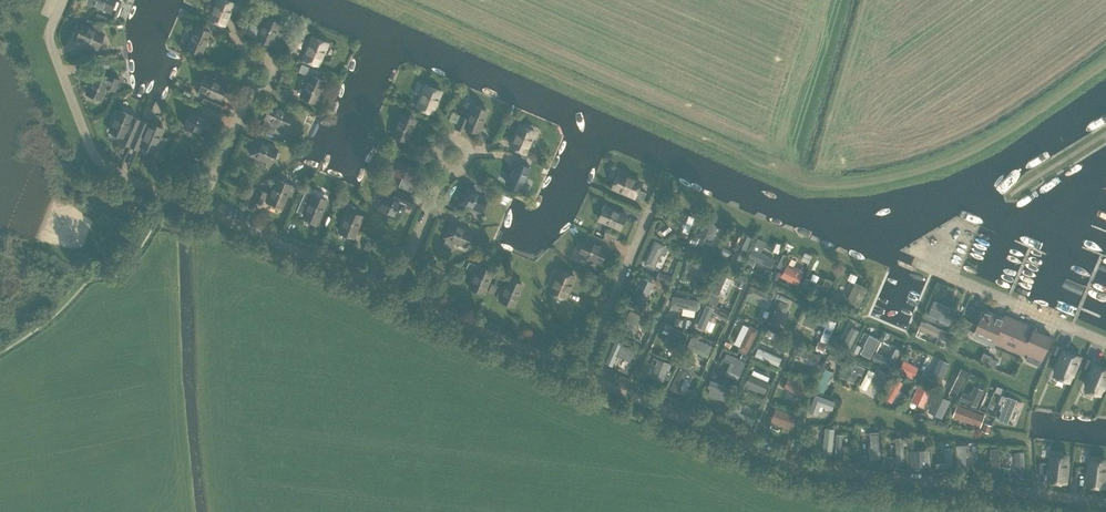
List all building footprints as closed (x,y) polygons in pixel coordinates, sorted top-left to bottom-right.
[(89,1),(109,11),(114,0),(89,0),(89,1)] [(233,3),(226,0),(217,0),(210,18),(224,24),(233,3)] [(257,38),(271,44),(280,23),(266,17),(261,28),(251,23),(247,34),(257,38)] [(83,41),(97,47),(103,33),(82,24),(76,38),(75,42),(81,45),(83,41)] [(187,47),(201,53),(210,32),(196,26),(187,47)] [(327,43),(312,37),(304,58),(318,64),(327,43)] [(298,71),(309,76),(301,96),(315,102),(324,81),(317,78),(320,71),(302,63),(298,71)] [(107,77),(95,72),(86,93),(101,99),(106,87),(114,91),(119,79),(109,74),(107,77)] [(225,100),(221,98),(226,85),(205,76),(199,91),(204,93),(201,101),(221,109),(225,100)] [(431,112),(440,91),(426,85),(417,106),(431,112)] [(199,110),(209,114),(211,108),(202,104),(199,110)] [(265,119),(262,127),(274,132),(277,124),(285,128),(292,113),(271,104),(265,119)] [(460,115),(455,128),(463,131),(465,127),(478,132),(487,111),(472,105),(467,118),(460,115)] [(120,142),(129,146),(141,119),(118,110),(109,130),(123,136),(120,142)] [(205,135),(211,120),(190,112),(184,126),(205,135)] [(406,141),(415,120),(401,114),(392,135),(406,141)] [(163,129),(141,119),(129,146),(138,149),(140,144),(154,150),(156,144),(161,146),(161,148),(165,138),(160,136),(163,129)] [(522,126),(520,125),(511,145),(525,152),(534,131),(532,130),(532,129),(532,125),(526,122),(522,125),(522,126)] [(256,140),(250,154),(270,163),(277,148),(256,140)] [(398,186),(411,191),(420,168),(400,159),(393,174),(402,177),(398,186)] [(520,189),(529,168),(515,162),(506,183),(520,189)] [(618,176),(614,187),(634,196),(635,195),(643,198),(646,191),(638,188),(640,181),(629,177),(620,173),(618,176)] [(253,182),(241,176),(239,182),(251,188),(253,182)] [(263,200),(281,208),(287,194),(291,196),(295,187),(277,179),(270,194),(258,189),(253,200),(262,203),(263,200)] [(486,196),(465,187),(459,202),(480,210),(486,196)] [(391,198),(385,195),(378,209),(399,218),(404,207),(410,210),(411,207),(412,208),(416,198),(395,189),(391,198)] [(303,216),(317,222),(326,201),(313,195),(314,193),(305,190),(296,210),(304,213),(303,216)] [(620,228),(626,214),(606,205),(600,219),(620,228)] [(339,231),(353,237),(362,216),(348,210),(339,231)] [(685,230),(691,213),(684,211),(678,227),(685,230)] [(694,234),(705,239),(714,223),(703,217),(694,234)] [(465,246),(471,231),(450,223),(444,237),(465,246)] [(733,253),(738,255),(747,234),(743,232),(733,253)] [(775,248),(779,240),(772,236),(768,244),(775,248)] [(650,265),(656,254),(655,253),(661,242),(652,237),(641,260),(650,265)] [(601,262),(607,248),(586,239),(580,253),(601,262)] [(663,247),(658,268),(669,270),(673,249),(663,247)] [(782,251),(775,271),(794,278),(797,269),(785,265),(789,254),(782,251)] [(683,258),(682,267),(702,269),(702,260),(683,258)] [(478,266),(469,286),(483,293),(492,272),(478,266)] [(813,279),(816,272),(809,269),(806,276),(813,279)] [(566,297),(575,276),(560,270),(552,291),(566,297)] [(729,289),(733,273),(722,270),(718,286),(729,289)] [(659,278),(666,280),(668,273),(661,271),(659,278)] [(643,276),(635,298),(642,300),(650,278),(643,276)] [(499,299),(514,305),(522,285),(508,279),(504,288),(500,286),(495,297),(499,299)] [(761,302),(765,290),(746,283),(742,296),(761,302)] [(830,296),(838,299),(840,291),(832,289),(830,296)] [(667,302),(692,306),(694,295),(669,292),(667,302)] [(709,327),(713,315),(706,313),(709,304),(701,302),(695,322),(709,327)] [(922,315),(947,323),(950,312),(926,304),(922,315)] [(642,320),(637,318),(639,312),(625,306),(618,323),(630,328),(631,323),(640,326),(642,320)] [(1004,317),(985,309),(984,311),(982,310),(979,316),(981,317),(973,336),(993,344),(994,341),(1024,354),(1025,351),(1029,353),(1042,358),(1051,337),(1034,329),(1035,327),(1006,315),(1004,317)] [(919,317),(913,330),(930,338),(936,325),(919,317)] [(662,319),(658,327),(664,330),(659,340),(669,344),(677,326),(662,319)] [(743,349),(752,325),(744,321),(734,346),(743,349)] [(855,349),(858,343),(850,339),(855,326),(847,322),(839,342),(855,349)] [(728,338),(734,339),(736,330),(730,329),(728,338)] [(871,344),(881,349),(886,341),(868,331),(858,348),(867,353),(871,344)] [(696,361),(708,345),(690,332),(684,341),(690,345),(685,353),(696,361)] [(887,341),(882,352),(873,347),(869,356),(886,364),(895,345),(887,341)] [(776,347),(765,342),(764,344),(759,342),(754,354),(772,362),(776,355),(773,353),(776,347)] [(1055,343),(1051,352),(1056,354),(1060,345),(1055,343)] [(793,350),(791,356),(811,364),(813,357),(793,350)] [(1058,369),(1056,375),(1069,380),(1071,374),(1073,375),(1081,356),(1065,350),(1061,359),(1060,358),(1058,363),(1059,363),(1057,368),(1058,369)] [(658,376),(665,359),(651,353),(643,370),(658,376)] [(1029,353),(1026,358),(1040,364),(1042,358),(1029,353)] [(719,354),(714,367),(732,374),(737,361),(719,354)] [(894,367),(910,373),(914,362),(899,356),(894,367)] [(1086,356),(1082,365),(1087,367),(1091,358),(1086,356)] [(852,379),(859,363),(846,357),(838,373),(852,379)] [(935,379),(942,361),(933,357),(926,375),(935,379)] [(667,386),(682,390),(689,364),(675,360),(667,386)] [(924,360),(921,370),(926,372),(929,362),(924,360)] [(750,363),(747,370),(758,374),(761,367),(750,363)] [(817,381),(825,383),(829,365),(820,363),(817,381)] [(867,363),(856,380),(864,385),(874,368),(867,363)] [(1086,388),(1099,394),(1102,387),(1103,388),(1105,382),(1105,367),(1095,363),(1093,369),(1091,368),(1089,373),(1091,374),(1087,381),(1089,382),(1086,388)] [(968,371),(961,368),(949,394),(956,397),(968,371)] [(760,388),(764,378),(746,371),(742,382),(760,388)] [(803,392),(806,380),(783,374),(780,385),(803,392)] [(888,399),(900,380),(891,374),(878,393),(888,399)] [(975,404),(986,380),(979,377),(968,401),(975,404)] [(702,391),(724,399),(728,388),(706,380),(702,391)] [(918,392),(924,396),(929,388),(915,381),(907,395),(915,399),(918,392)] [(1000,408),(1007,411),(1017,391),(1010,388),(1000,408)] [(823,420),(832,397),(814,390),(805,414),(823,420)] [(943,397),(929,393),(924,410),(937,414),(943,397)] [(982,393),(981,403),(989,404),(990,394),(982,393)] [(752,415),(735,409),(739,400),(732,398),(727,413),(750,421),(752,415)] [(771,403),(765,418),(788,427),(794,412),(771,403)] [(977,422),(980,409),(951,403),(948,416),(977,422)] [(986,427),(985,419),(977,420),(978,428),(986,427)] [(821,433),(831,432),(831,424),(821,424),(821,433)] [(1049,467),(1048,472),(1049,472),(1049,479),(1066,481),(1068,461),(1067,461),(1068,455),(1053,453),(1052,459),(1051,459),(1050,467),(1049,467)] [(1087,477),(1088,477),(1087,484),(1104,486),(1105,473),(1105,466),(1105,462),(1105,459),(1092,457),(1091,464),(1090,464),(1089,472),(1087,471),(1087,477)]
